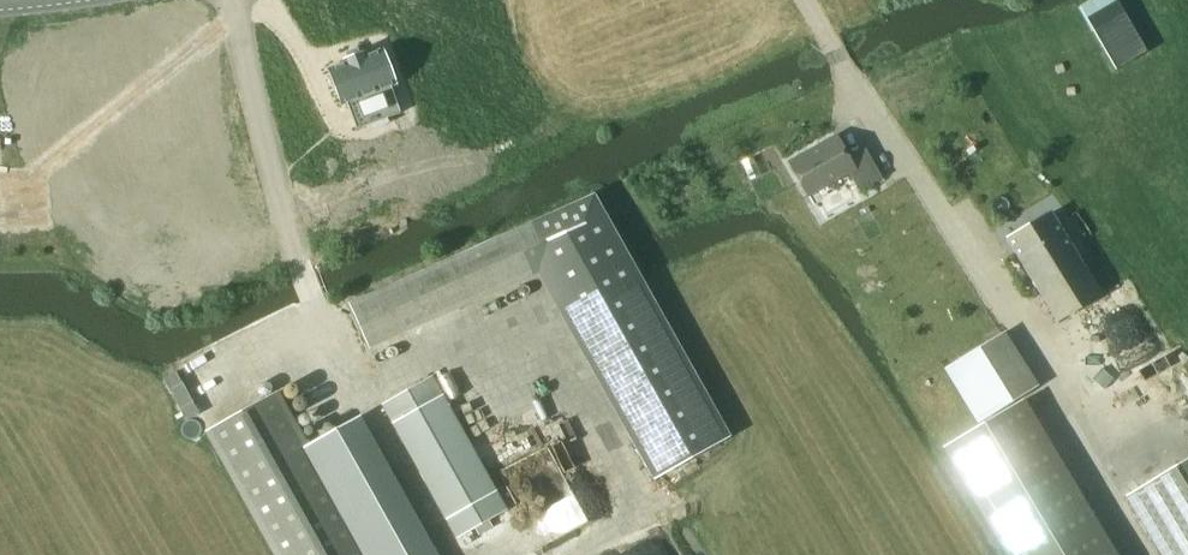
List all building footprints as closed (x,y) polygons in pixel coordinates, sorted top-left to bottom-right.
[(1114,71),(1147,53),(1117,0),(1091,0),(1078,7),(1114,71)] [(336,66),(328,69),(340,104),(348,101),(357,127),(399,111),(391,86),(394,85),(382,49),(362,57),(361,53),(344,60),(345,63),(336,66)] [(789,162),(809,197),(849,174),(859,192),(882,179),(865,148),(848,158),(835,136),(789,162)] [(592,198),(349,305),(369,349),(531,279),(655,483),(670,474),(729,439),(592,198)] [(1006,239),(1056,322),(1094,299),(1101,295),(1057,223),(1051,212),(1006,239)] [(980,429),(1022,402),(1039,392),(1004,334),(1000,336),(944,371),(980,429)] [(381,404),(457,539),(507,510),(432,376),(381,404)] [(206,434),(274,554),(370,554),(309,447),(278,393),(206,434)] [(943,451),(1006,554),(1115,554),(1023,403),(943,451)] [(309,447),(370,554),(428,554),(427,554),(353,421),(319,441),(309,447)] [(1162,554),(1187,554),(1187,461),(1127,497),(1162,554)]
